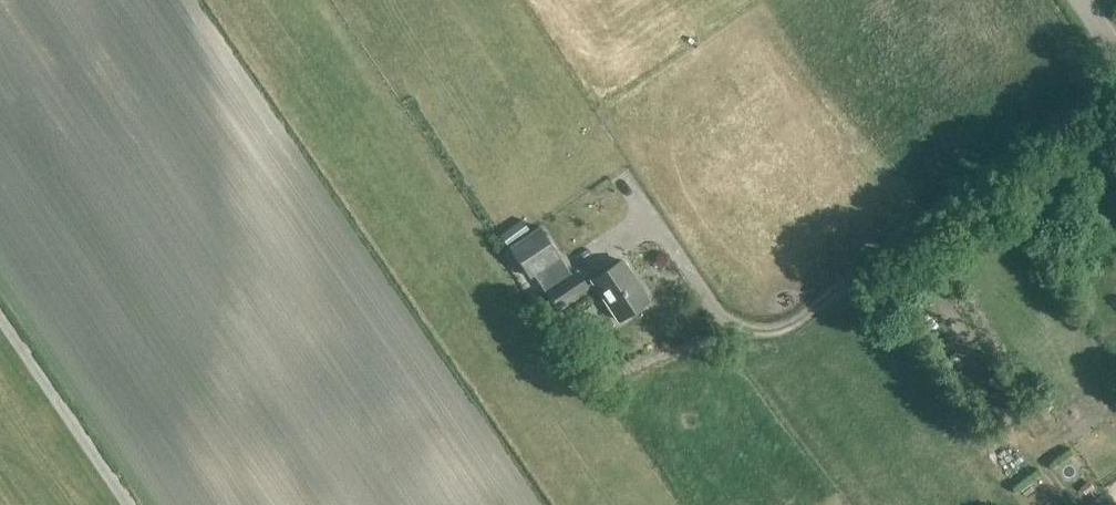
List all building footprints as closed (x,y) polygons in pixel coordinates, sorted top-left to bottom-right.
[(531,133),(538,145),(551,138),(545,126),(531,133)] [(530,231),(521,219),(500,234),(508,246),(530,231)] [(577,272),(569,277),(558,260),(559,259),(537,227),(508,247),(529,278),(532,276),(545,293),(547,292),(557,307),(588,287),(577,272)] [(619,320),(648,301),(621,260),(592,279),(619,320)]
